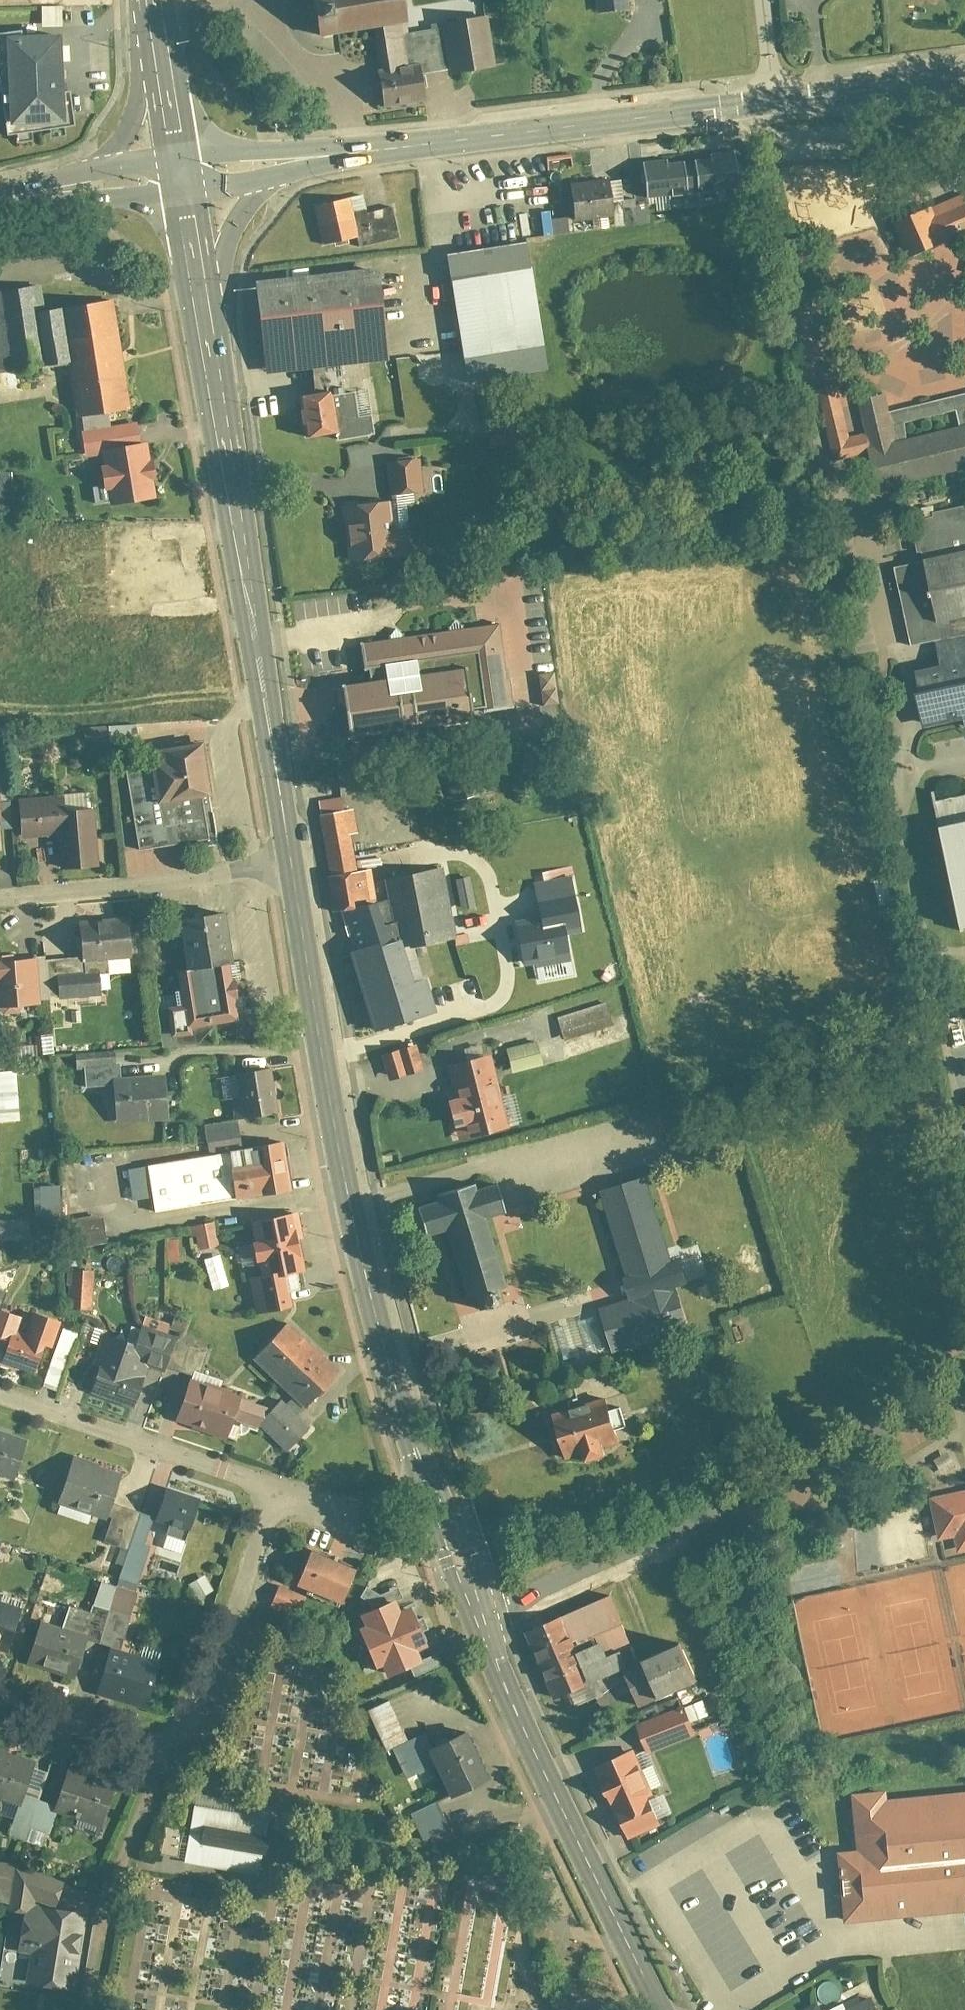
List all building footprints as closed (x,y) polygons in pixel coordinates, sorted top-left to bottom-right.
[(315,33),(411,17),(408,0),(309,0),(315,33)] [(591,28),(621,23),(617,0),(586,0),(591,28)] [(490,61),(482,12),(392,26),(396,56),(363,61),(370,101),(418,93),(412,60),(442,55),(444,68),(490,61)] [(0,26),(0,128),(85,119),(74,18),(0,26)] [(640,164),(646,210),(740,198),(734,152),(640,164)] [(606,174),(566,180),(571,214),(611,209),(606,174)] [(632,190),(616,192),(619,219),(635,218),(632,190)] [(343,192),(305,198),(313,240),(346,234),(348,244),(363,242),(358,213),(347,215),(343,192)] [(963,195),(892,226),(908,260),(964,234),(964,200),(963,195)] [(357,205),(363,242),(392,237),(386,200),(357,205)] [(540,268),(455,281),(467,365),(552,352),(540,268)] [(386,279),(261,295),(270,360),(394,344),(386,279)] [(0,287),(0,375),(67,365),(59,308),(41,311),(36,281),(0,287)] [(115,297),(59,308),(67,365),(77,421),(132,412),(115,297)] [(287,398),(293,447),(371,438),(368,415),(355,417),(352,392),(337,393),(334,365),(303,369),(306,396),(287,398)] [(954,412),(958,428),(907,440),(904,424),(890,428),(883,395),(857,400),(876,491),(964,469),(964,409),(954,412)] [(150,449),(110,451),(111,470),(103,471),(104,491),(113,490),(114,508),(153,506),(150,449)] [(18,507),(16,472),(0,473),(0,508),(18,507)] [(369,487),(324,490),(328,545),(389,541),(387,515),(371,516),(369,487)] [(433,487),(400,489),(401,520),(434,518),(433,487)] [(911,522),(920,563),(894,569),(911,645),(954,636),(951,623),(964,620),(964,510),(911,522)] [(330,699),(336,733),(390,721),(398,728),(406,717),(503,703),(490,618),(389,628),(381,616),(374,630),(345,632),(349,672),(338,673),(343,697),(330,699)] [(913,677),(924,725),(963,717),(964,727),(964,641),(938,647),(943,671),(913,677)] [(543,673),(545,708),(562,707),(560,672),(543,673)] [(217,810),(202,727),(157,735),(159,745),(122,751),(139,841),(193,831),(190,815),(217,810)] [(492,757),(458,764),(464,798),(499,791),(492,757)] [(64,795),(17,800),(21,842),(58,838),(61,872),(101,868),(94,805),(65,808),(64,795)] [(932,804),(958,930),(964,928),(964,797),(932,804)] [(375,1032),(433,1014),(423,980),(410,984),(399,949),(390,901),(374,905),(368,871),(354,874),(347,835),(355,834),(350,812),(343,813),(340,800),(318,803),(331,878),(327,878),(333,913),(342,911),(355,953),(352,953),(375,1032)] [(439,871),(386,881),(390,901),(399,949),(453,938),(439,871)] [(475,872),(459,875),(465,909),(481,907),(475,872)] [(579,929),(572,894),(536,901),(540,921),(515,926),(523,963),(535,961),(536,967),(555,963),(554,958),(567,955),(562,933),(579,929)] [(88,968),(123,964),(116,906),(67,911),(74,966),(50,969),(53,991),(90,987),(88,968)] [(228,909),(183,915),(191,970),(236,965),(228,909)] [(37,1009),(32,955),(0,958),(0,1013),(37,1009)] [(171,1047),(188,1045),(186,1025),(245,1017),(236,965),(191,970),(183,971),(189,1011),(167,1014),(171,1047)] [(561,1017),(568,1041),(619,1024),(611,1001),(561,1017)] [(515,1069),(547,1067),(545,1042),(514,1045),(515,1069)] [(419,1054),(389,1064),(396,1084),(426,1074),(419,1054)] [(103,1079),(118,1078),(117,1061),(85,1063),(87,1092),(104,1091),(103,1079)] [(488,1063),(450,1071),(459,1111),(447,1114),(453,1141),(503,1131),(488,1063)] [(0,1073),(0,1135),(26,1133),(23,1072),(0,1073)] [(174,1073),(118,1078),(122,1122),(178,1116),(174,1073)] [(275,1073),(235,1078),(238,1102),(229,1103),(231,1126),(281,1120),(275,1073)] [(209,1131),(212,1158),(243,1154),(239,1127),(209,1131)] [(299,1197),(291,1148),(230,1158),(144,1171),(152,1221),(238,1207),(299,1197)] [(651,1175),(609,1188),(645,1299),(611,1310),(624,1351),(699,1327),(686,1286),(698,1282),(689,1254),(678,1258),(651,1175)] [(432,1243),(455,1236),(478,1306),(491,1302),(495,1314),(506,1310),(502,1298),(515,1294),(494,1226),(518,1219),(508,1187),(487,1194),(485,1188),(444,1201),(446,1207),(423,1214),(432,1243)] [(62,1191),(36,1192),(37,1220),(62,1219),(62,1191)] [(110,1212),(77,1216),(81,1252),(114,1248),(110,1212)] [(305,1222),(261,1228),(264,1248),(256,1249),(259,1266),(268,1265),(270,1283),(291,1280),(313,1277),(305,1222)] [(0,1229),(0,1247),(34,1244),(33,1226),(0,1229)] [(217,1227),(194,1233),(200,1257),(222,1251),(217,1227)] [(97,1275),(73,1275),(74,1311),(97,1311),(97,1275)] [(297,1318),(291,1280),(270,1283),(257,1285),(263,1323),(297,1318)] [(27,1307),(17,1332),(1,1325),(7,1311),(0,1308),(0,1358),(28,1369),(49,1316),(27,1307)] [(351,1383),(296,1332),(262,1368),(317,1419),(351,1383)] [(83,1389),(131,1405),(145,1360),(171,1368),(180,1342),(151,1333),(146,1348),(101,1334),(83,1389)] [(215,1353),(180,1342),(171,1368),(207,1380),(215,1353)] [(47,1386),(60,1390),(65,1374),(52,1370),(47,1386)] [(276,1415),(193,1389),(182,1423),(198,1429),(196,1436),(235,1447),(241,1424),(262,1429),(276,1415)] [(619,1398),(559,1417),(576,1471),(636,1451),(619,1398)] [(276,1415),(262,1429),(296,1460),(318,1436),(285,1405),(276,1415)] [(0,1436),(0,1476),(15,1480),(26,1444),(0,1436)] [(105,1478),(57,1460),(43,1499),(91,1516),(105,1478)] [(181,1499),(147,1487),(138,1513),(152,1517),(146,1535),(166,1541),(181,1499)] [(932,1500),(940,1543),(958,1540),(961,1556),(964,1555),(964,1494),(932,1500)] [(112,1553),(125,1510),(103,1504),(90,1546),(112,1553)] [(140,1515),(125,1510),(112,1553),(127,1558),(140,1515)] [(317,1552),(306,1580),(352,1599),(364,1568),(348,1562),(350,1557),(333,1550),(330,1557),(317,1552)] [(280,1589),(276,1609),(294,1613),(297,1604),(307,1607),(309,1596),(280,1589)] [(637,1658),(608,1596),(526,1634),(558,1704),(597,1686),(603,1700),(631,1687),(643,1712),(700,1685),(678,1638),(637,1658)] [(0,1598),(0,1640),(15,1645),(27,1607),(0,1598)] [(35,1658),(80,1672),(92,1633),(86,1632),(95,1603),(79,1598),(70,1627),(47,1620),(35,1658)] [(118,1605),(97,1598),(95,1603),(86,1632),(92,1633),(108,1638),(118,1605)] [(396,1602),(360,1617),(364,1627),(359,1629),(375,1670),(382,1668),(386,1679),(421,1665),(416,1652),(426,1648),(411,1608),(400,1612),(396,1602)] [(131,1609),(118,1605),(108,1638),(121,1642),(131,1609)] [(164,1657),(117,1645),(106,1687),(153,1699),(164,1657)] [(398,1697),(360,1714),(378,1755),(386,1751),(409,1805),(398,1809),(417,1852),(445,1840),(428,1803),(480,1781),(457,1728),(418,1744),(398,1697)] [(652,1753),(704,1733),(698,1719),(711,1715),(706,1700),(642,1724),(652,1753)] [(629,1747),(592,1764),(626,1843),(664,1826),(629,1747)] [(31,1795),(39,1758),(0,1749),(0,1788),(31,1795)] [(79,1765),(65,1807),(113,1822),(126,1780),(79,1765)] [(832,1918),(964,1908),(964,1783),(836,1792),(840,1848),(827,1849),(832,1918)] [(59,1798),(42,1794),(35,1827),(52,1831),(59,1798)] [(38,1808),(20,1804),(13,1837),(30,1841),(38,1808)] [(268,1817),(192,1805),(188,1831),(163,1827),(159,1853),(183,1857),(182,1862),(259,1875),(268,1817)] [(63,1882),(26,1870),(19,1893),(56,1905),(63,1882)] [(77,1989),(87,1915),(22,1906),(18,1940),(38,1943),(32,1983),(77,1989)]
